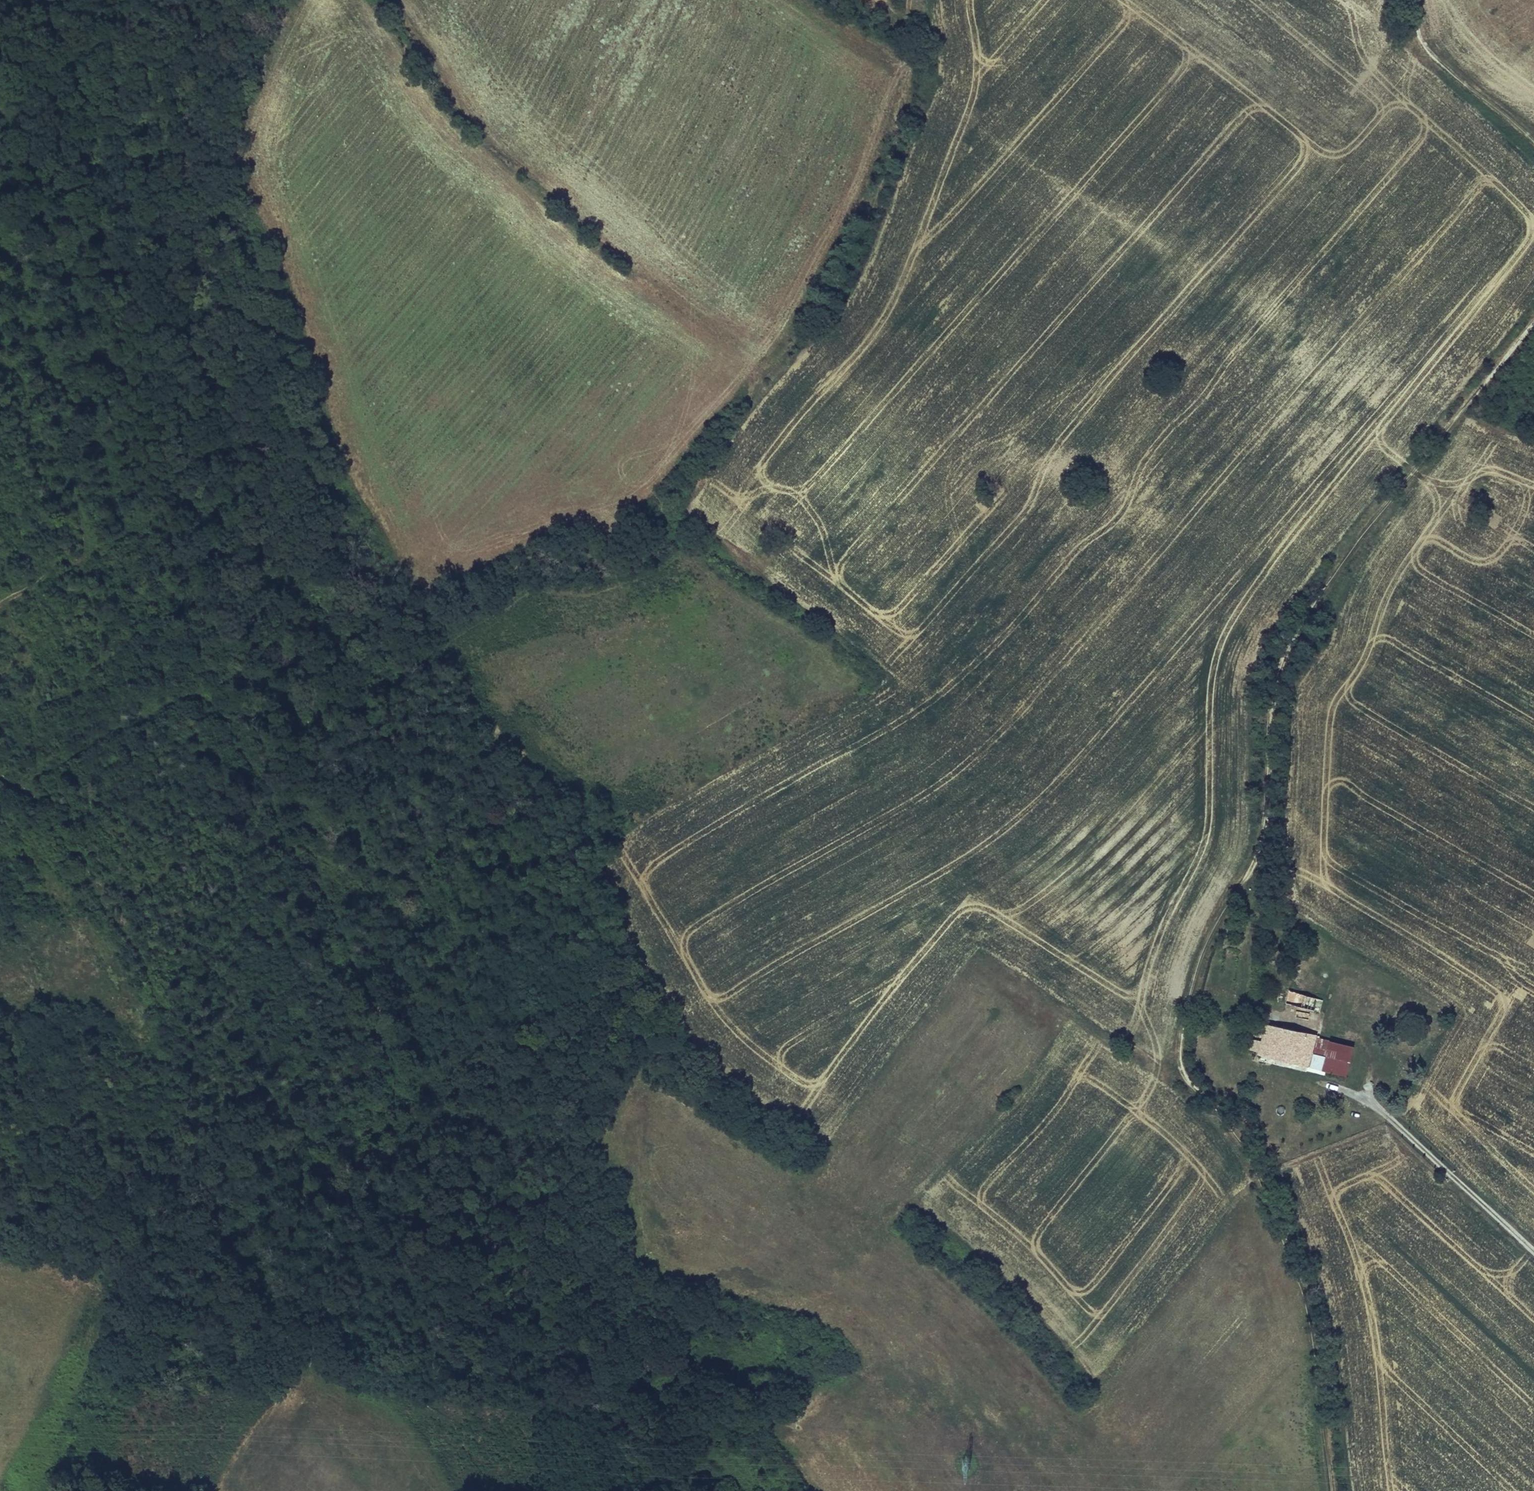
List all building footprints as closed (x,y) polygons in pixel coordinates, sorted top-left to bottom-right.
[(1294,993),(1286,991),(1283,1003),(1319,1013),(1323,1001),(1313,998),(1294,993)] [(1278,1026),(1266,1023),(1258,1054),(1270,1057),(1278,1026)] [(1315,1038),(1316,1036),(1278,1026),(1270,1057),(1308,1066),(1315,1038)] [(1353,1047),(1315,1038),(1308,1066),(1345,1076),(1353,1047)]
